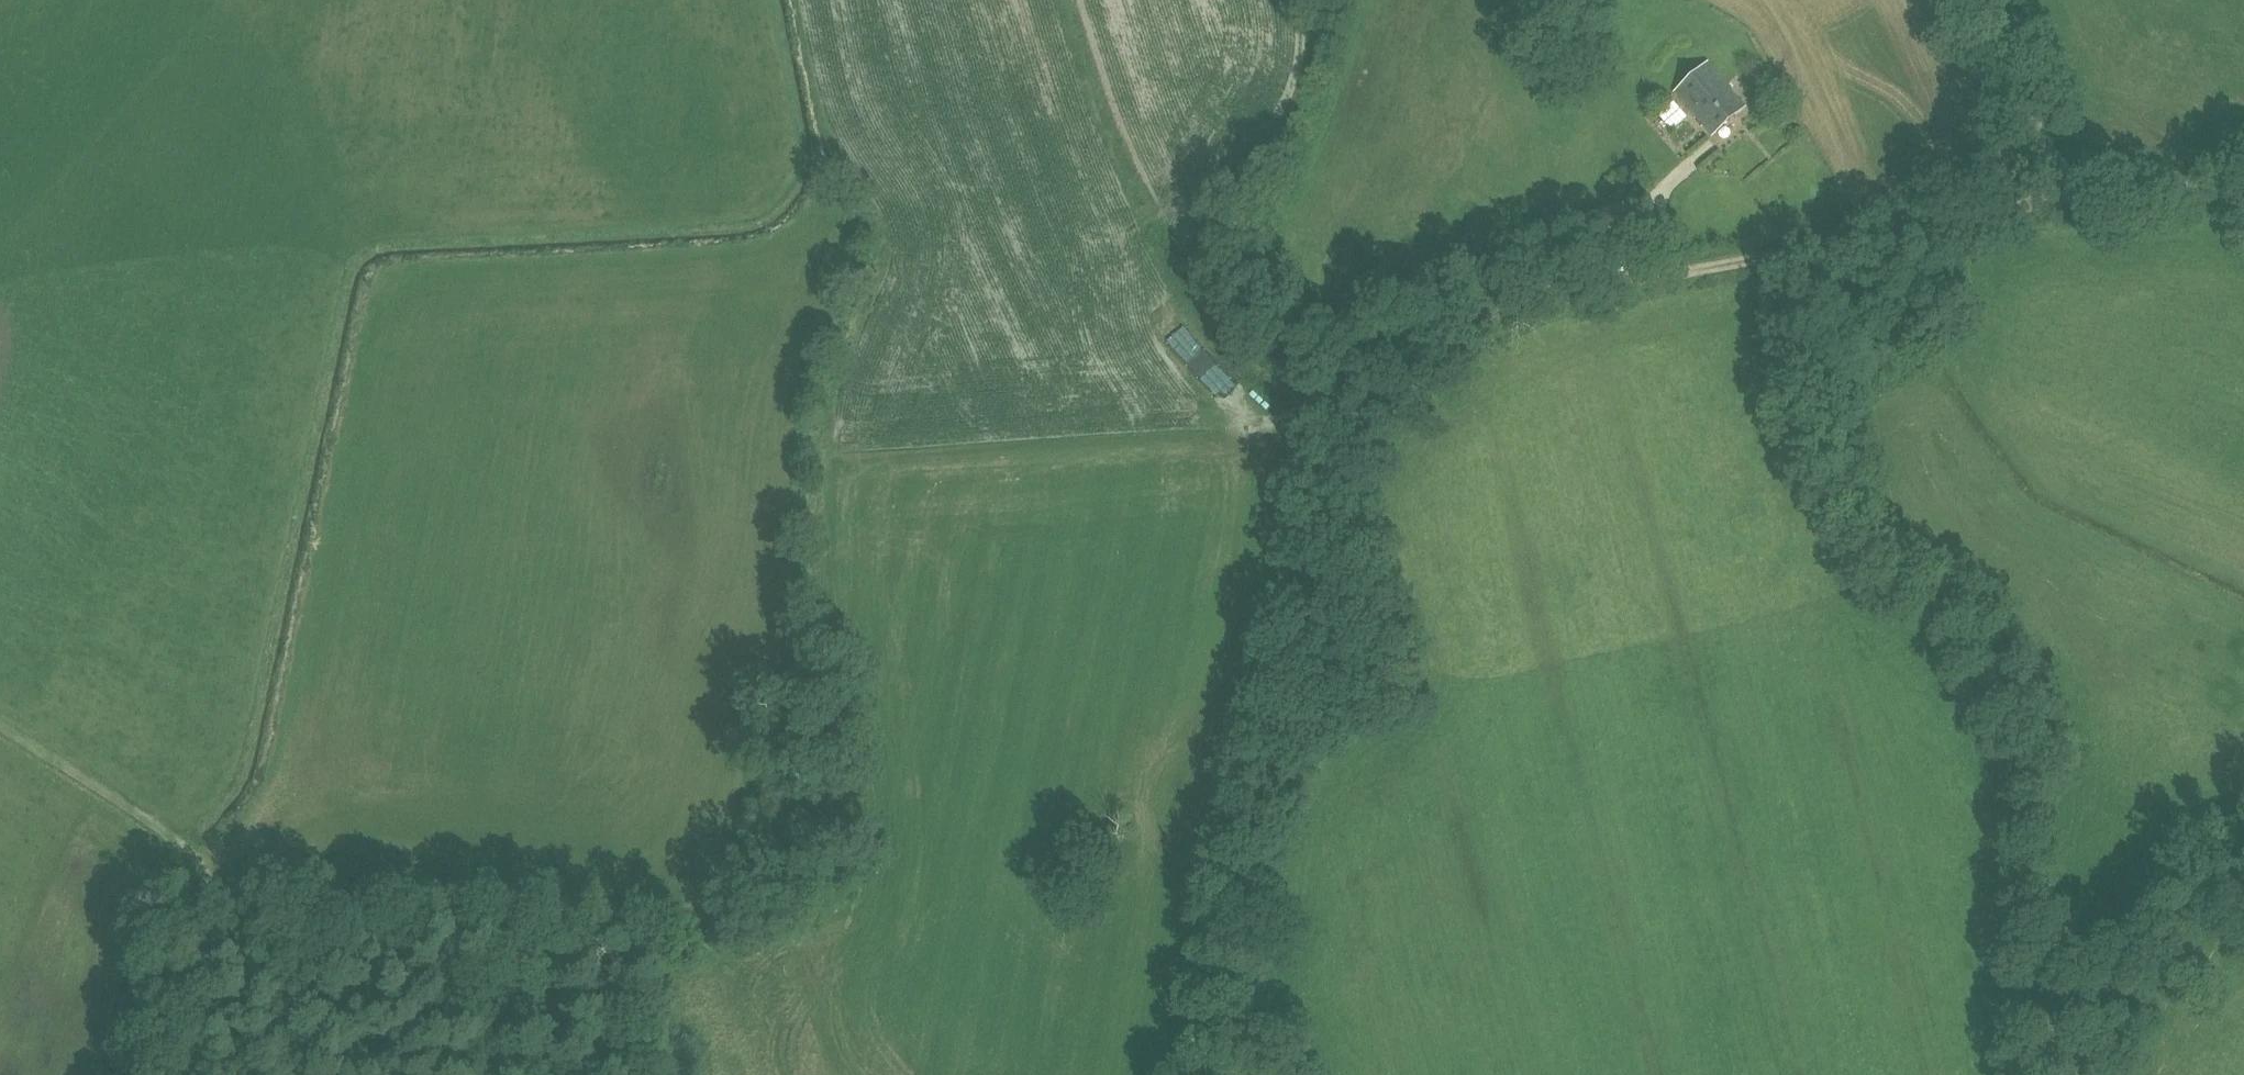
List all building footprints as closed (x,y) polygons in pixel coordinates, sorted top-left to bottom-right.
[(1707,62),(1675,90),(1713,134),(1745,106),(1707,62)] [(1791,120),(1783,110),(1774,118),(1781,127),(1791,120)]
